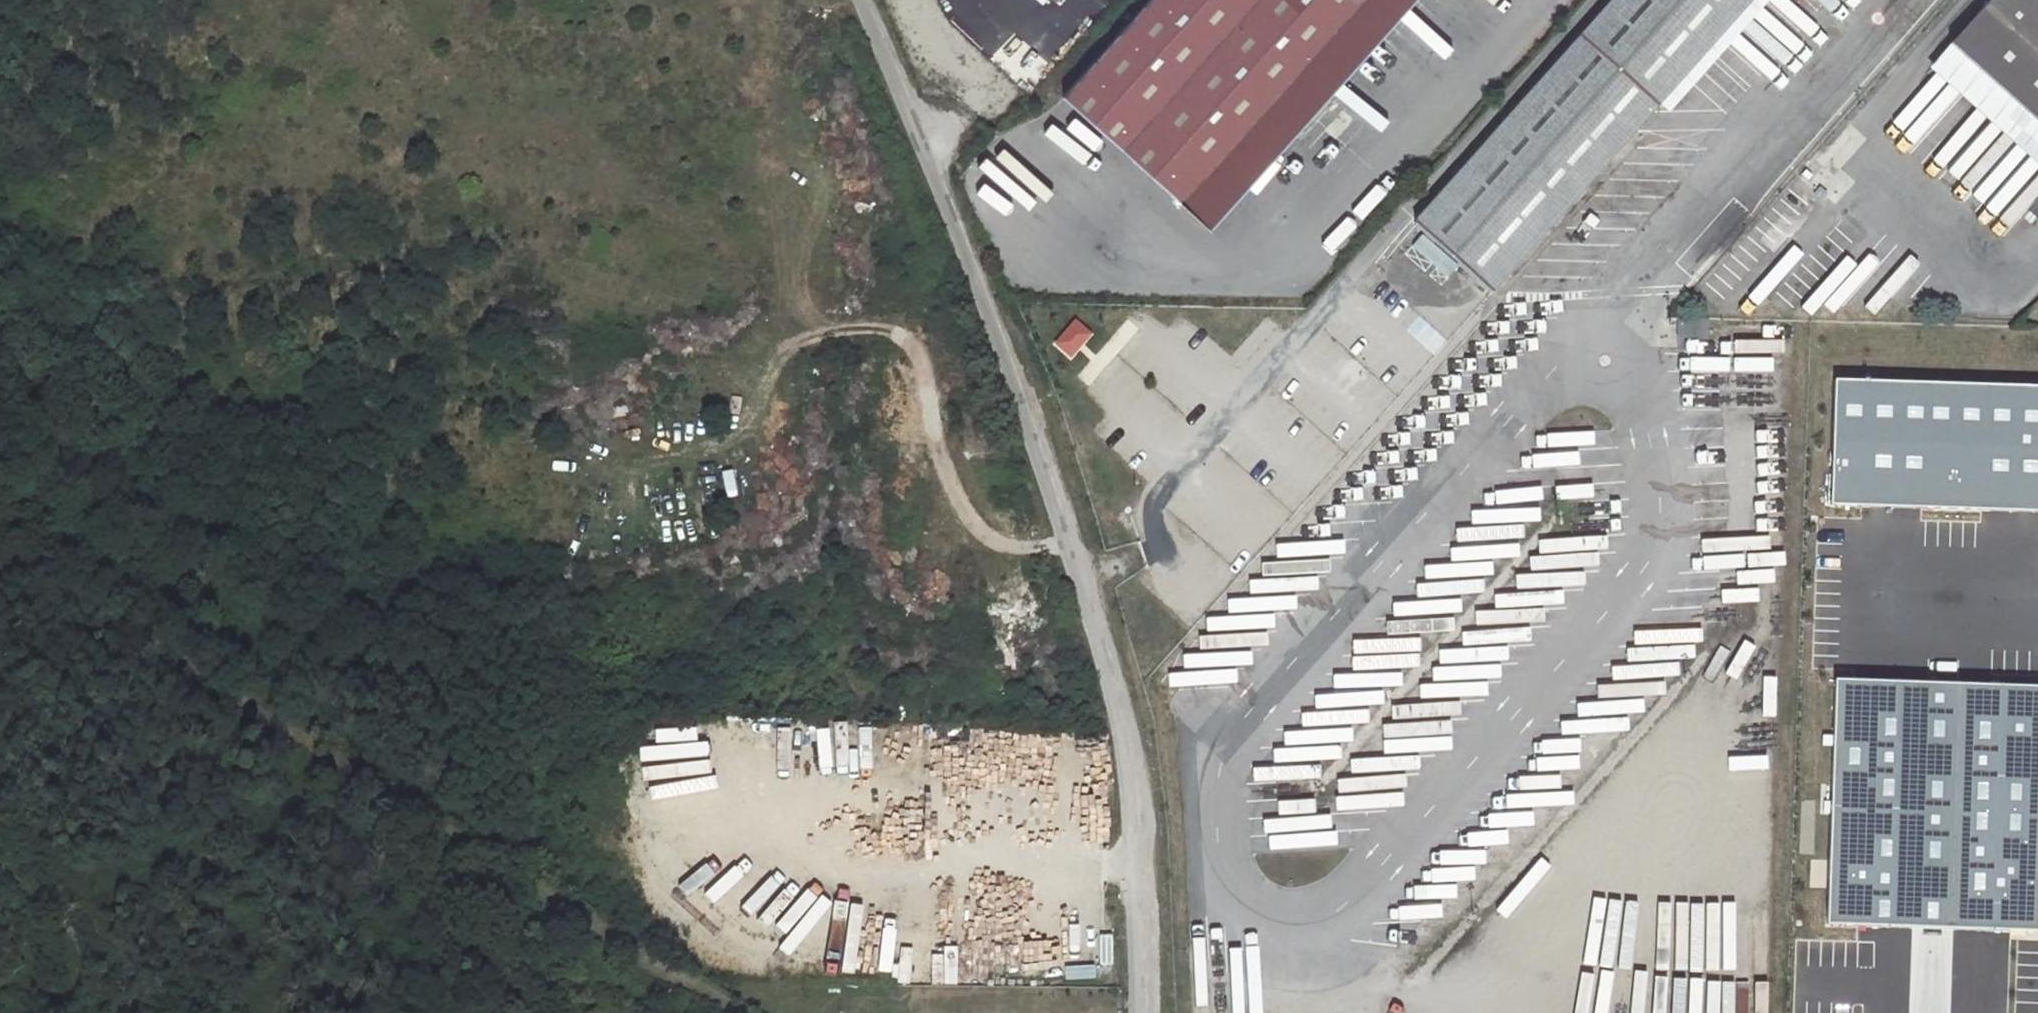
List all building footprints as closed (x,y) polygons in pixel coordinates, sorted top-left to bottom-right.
[(1066,96),(1183,199),(1182,200),(1212,227),(1414,0),(1151,0),(1066,96)] [(1419,225),(1493,292),(1753,0),(1619,0),(1419,225)] [(1956,45),(1966,55),(1956,67),(1975,84),(1985,73),(2037,120),(2037,0),(1995,0),(1956,45)] [(1893,995),(1892,1012),(2037,1012),(2037,999),(1893,995)]
